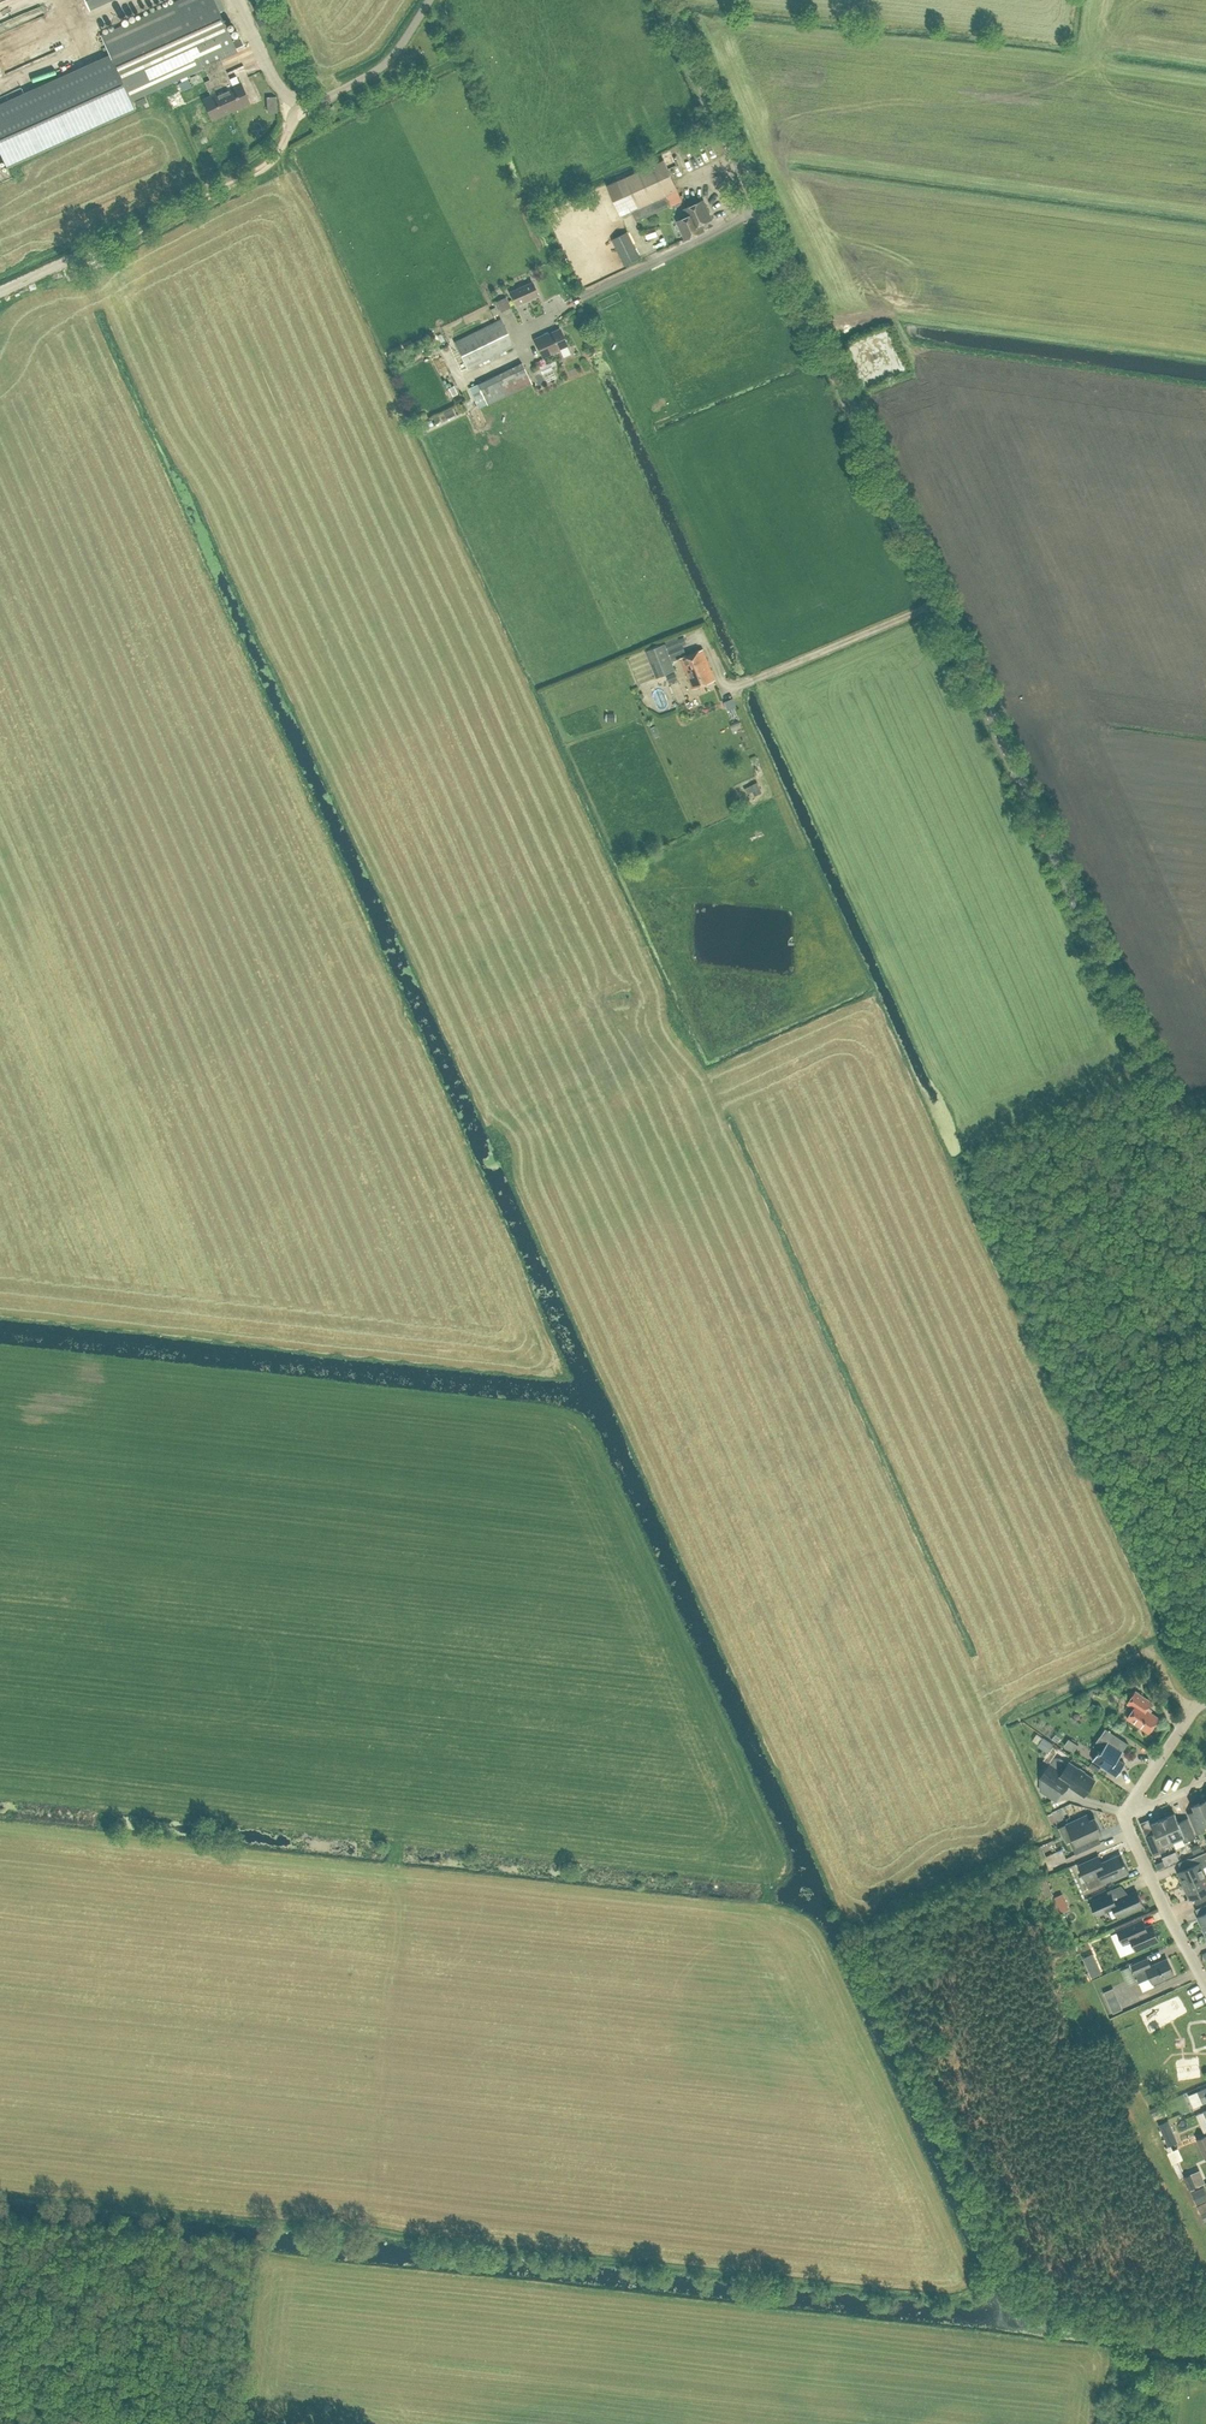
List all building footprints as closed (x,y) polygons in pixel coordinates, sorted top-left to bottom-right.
[(0,103),(0,152),(7,168),(136,109),(132,100),(204,67),(210,80),(204,82),(210,95),(202,99),(211,120),(249,103),(240,82),(239,83),(236,76),(228,79),(219,59),(237,51),(219,11),(225,9),(221,0),(179,0),(101,35),(109,54),(0,103)] [(89,9),(109,0),(85,0),(89,9)] [(0,19),(0,24),(2,29),(0,30),(0,47),(20,38),(14,24),(42,12),(38,3),(0,19)] [(44,36),(43,33),(32,38),(38,51),(66,39),(62,29),(44,36)] [(126,133),(131,130),(125,118),(120,120),(126,133)] [(681,199),(673,179),(664,160),(618,181),(636,221),(671,205),(670,204),(681,199)] [(701,224),(712,219),(703,201),(684,209),(688,216),(677,221),(684,239),(704,231),(701,224)] [(641,258),(635,247),(628,232),(613,239),(625,266),(641,258)] [(636,233),(630,236),(636,247),(642,243),(636,233)] [(514,275),(519,285),(530,279),(524,269),(514,275)] [(515,305),(537,295),(531,282),(509,292),(515,305)] [(495,301),(501,312),(511,307),(506,296),(495,301)] [(467,369),(513,346),(500,320),(454,342),(467,369)] [(558,349),(566,345),(559,329),(544,336),(543,335),(534,339),(542,358),(558,350),(558,349)] [(478,408),(531,384),(522,363),(469,388),(478,408)] [(435,372),(441,384),(449,380),(444,368),(435,372)] [(427,413),(428,416),(436,412),(440,420),(458,412),(452,401),(427,413)] [(657,678),(675,671),(665,644),(646,652),(657,678)] [(681,659),(693,689),(715,680),(703,650),(681,659)] [(726,738),(726,730),(718,730),(718,739),(726,738)] [(763,796),(757,781),(742,787),(749,802),(763,796)] [(1149,1732),(1159,1717),(1146,1708),(1151,1701),(1135,1690),(1127,1703),(1134,1707),(1127,1717),(1149,1732)] [(1118,1758),(1123,1751),(1128,1743),(1105,1727),(1099,1736),(1107,1741),(1101,1750),(1099,1749),(1092,1759),(1117,1775),(1125,1763),(1118,1758)] [(1078,1744),(1069,1738),(1064,1745),(1073,1751),(1078,1744)] [(1052,1755),(1058,1746),(1050,1740),(1049,1741),(1046,1739),(1040,1747),(1052,1755)] [(1055,1756),(1050,1763),(1040,1777),(1062,1792),(1068,1784),(1084,1795),(1095,1779),(1069,1761),(1068,1762),(1061,1757),(1055,1756)] [(1193,1804),(1195,1809),(1189,1812),(1198,1833),(1205,1829),(1202,1824),(1205,1822),(1205,1799),(1193,1804)] [(1174,1813),(1163,1818),(1173,1840),(1182,1836),(1184,1841),(1196,1836),(1187,1817),(1178,1821),(1174,1813)] [(1075,1853),(1090,1847),(1086,1839),(1102,1832),(1095,1817),(1089,1819),(1087,1814),(1067,1823),(1074,1839),(1070,1841),(1075,1853)] [(1163,1844),(1173,1840),(1163,1818),(1151,1823),(1155,1831),(1146,1835),(1154,1854),(1165,1849),(1163,1844)] [(1032,1848),(1037,1859),(1046,1856),(1041,1845),(1032,1848)] [(1061,1846),(1049,1850),(1051,1859),(1063,1855),(1061,1846)] [(1184,1885),(1205,1875),(1205,1874),(1203,1867),(1205,1866),(1205,1851),(1191,1857),(1194,1864),(1178,1871),(1184,1885)] [(1103,1882),(1128,1871),(1121,1853),(1101,1862),(1098,1855),(1078,1864),(1085,1879),(1099,1873),(1103,1882)] [(1184,1885),(1190,1898),(1205,1891),(1205,1875),(1184,1885)] [(1099,1914),(1105,1911),(1113,1908),(1117,1916),(1143,1904),(1137,1890),(1113,1900),(1109,1893),(1093,1900),(1099,1914)] [(1061,1895),(1055,1898),(1062,1913),(1071,1909),(1066,1898),(1063,1899),(1061,1895)] [(1203,1927),(1205,1926),(1205,1911),(1197,1915),(1203,1927)] [(1146,1926),(1142,1918),(1117,1929),(1123,1944),(1132,1940),(1136,1950),(1159,1940),(1152,1923),(1146,1926)] [(1131,1964),(1139,1982),(1150,1977),(1153,1982),(1174,1973),(1167,1957),(1151,1965),(1147,1957),(1131,1964)] [(1147,2026),(1185,2007),(1176,1990),(1148,2003),(1150,2006),(1139,2011),(1147,2026)] [(1197,2090),(1202,2103),(1205,2101),(1205,2086),(1197,2090)] [(1191,2105),(1199,2102),(1194,2089),(1186,2092),(1191,2105)] [(1180,2091),(1173,2095),(1176,2102),(1183,2098),(1180,2091)] [(1178,2111),(1186,2111),(1186,2103),(1178,2104),(1178,2111)] [(1205,2158),(1205,2134),(1197,2138),(1205,2158)]
